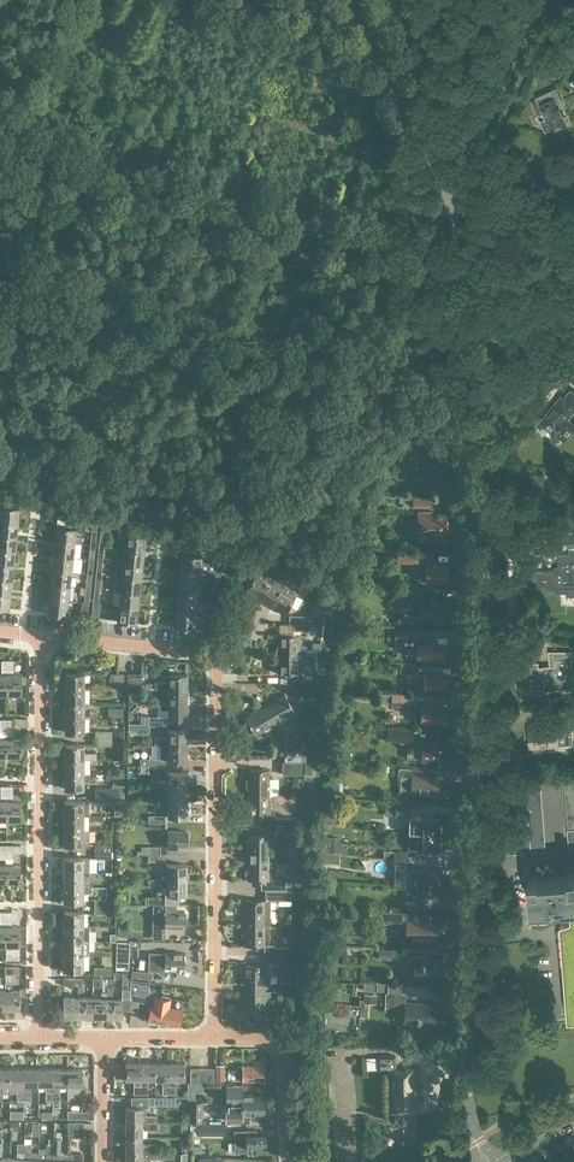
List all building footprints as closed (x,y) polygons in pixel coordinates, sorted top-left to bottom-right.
[(544,130),(549,128),(550,128),(551,128),(554,131),(559,128),(559,124),(565,121),(559,107),(564,105),(556,87),(535,97),(545,118),(540,121),(544,130)] [(564,374),(573,384),(573,364),(564,374)] [(573,428),(573,425),(566,419),(569,416),(570,417),(573,411),(573,394),(570,391),(564,399),(561,397),(541,423),(555,434),(556,433),(565,440),(573,428)] [(447,441),(426,441),(426,458),(428,458),(428,464),(419,464),(419,484),(436,484),(436,482),(449,482),(449,464),(447,464),(447,441)] [(413,498),(400,497),(400,503),(403,503),(403,507),(432,508),(432,499),(413,499),(413,498)] [(0,505),(0,520),(18,522),(19,507),(0,505)] [(422,531),(418,531),(418,542),(430,543),(431,534),(447,534),(447,515),(430,514),(431,512),(423,511),(422,531)] [(18,522),(0,520),(0,534),(16,536),(18,522)] [(75,528),(56,526),(54,540),(74,542),(81,543),(82,537),(75,536),(75,528)] [(145,535),(125,533),(124,541),(120,541),(119,547),(124,548),(144,550),(145,535)] [(16,536),(0,534),(0,549),(15,550),(16,536)] [(573,543),(573,534),(558,534),(558,543),(573,543)] [(53,554),(72,557),(74,542),(54,540),(53,554)] [(144,550),(124,548),(122,562),(142,564),(144,550)] [(569,548),(569,554),(558,554),(558,566),(561,566),(561,572),(537,572),(537,587),(547,587),(547,590),(555,590),(555,593),(566,593),(566,596),(573,596),(573,548),(569,548)] [(13,564),(15,550),(0,549),(0,563),(13,564)] [(418,552),(387,551),(387,561),(396,562),(396,563),(418,564),(418,552)] [(71,571),(72,557),(53,554),(51,569),(71,571)] [(202,556),(182,554),(180,568),(200,570),(202,556)] [(448,574),(446,573),(446,564),(434,563),(434,561),(425,561),(425,563),(419,563),(419,580),(425,580),(426,581),(426,583),(435,583),(435,581),(446,581),(446,579),(447,578),(448,574)] [(142,564),(122,562),(121,576),(141,578),(142,564)] [(12,579),(13,564),(0,563),(0,578),(12,579)] [(204,585),(205,578),(199,578),(200,570),(180,568),(179,583),(199,585),(204,585)] [(50,583),(69,585),(71,571),(51,569),(50,583)] [(245,591),(262,601),(272,583),(274,579),(267,575),(265,579),(255,574),(245,591)] [(141,578),(121,576),(116,576),(114,590),(119,591),(139,593),(141,578)] [(10,593),(12,579),(0,578),(0,592),(10,593)] [(274,579),(272,583),(262,601),(285,614),(297,593),(274,579)] [(50,583),(48,598),(68,600),(69,585),(50,583)] [(199,585),(179,583),(178,597),(197,599),(199,585)] [(139,593),(119,591),(118,605),(138,607),(139,593)] [(413,591),(399,591),(399,601),(413,601),(413,599),(413,591)] [(9,608),(10,593),(0,592),(0,607),(9,608)] [(176,611),(196,613),(197,599),(178,597),(176,611)] [(47,612),(66,614),(68,600),(48,598),(47,612)] [(443,603),(437,603),(437,600),(425,600),(425,601),(418,600),(418,599),(413,599),(413,601),(412,617),(425,617),(425,618),(434,618),(434,621),(442,621),(442,618),(443,618),(443,603)] [(80,616),(88,617),(89,602),(81,601),(80,616)] [(91,617),(99,618),(100,603),(93,602),(91,617)] [(116,620),(136,622),(138,607),(118,605),(116,620)] [(175,626),(194,628),(196,613),(176,611),(175,626)] [(206,629),(214,630),(215,615),(207,615),(206,629)] [(322,616),(312,616),(312,624),(321,624),(322,624),(322,616)] [(419,629),(395,629),(395,641),(419,642),(419,629)] [(278,645),(275,649),(275,654),(278,654),(299,654),(306,654),(306,645),(302,645),(302,642),(299,642),(299,635),(279,635),(278,645)] [(445,645),(435,644),(435,643),(424,642),(424,644),(418,644),(417,659),(424,660),(445,661),(445,659),(446,658),(446,653),(445,652),(445,645)] [(532,689),(545,688),(545,690),(566,688),(566,691),(573,690),(573,666),(568,666),(567,660),(573,660),(573,651),(549,651),(549,652),(550,652),(551,667),(544,668),(544,667),(538,667),(538,662),(527,663),(528,677),(531,677),(532,689)] [(306,654),(299,654),(278,654),(278,673),(298,674),(298,663),(309,663),(309,668),(315,668),(316,655),(306,655),(306,654)] [(104,656),(105,664),(112,663),(111,655),(104,656)] [(21,674),(13,674),(13,660),(7,660),(7,694),(21,694),(21,674)] [(420,667),(401,666),(400,672),(419,674),(420,667)] [(83,688),(83,679),(84,673),(83,673),(83,671),(76,671),(76,673),(65,673),(65,688),(83,688)] [(162,689),(168,689),(187,689),(187,674),(168,674),(168,682),(155,682),(155,683),(155,689),(162,689)] [(418,675),(418,690),(425,690),(425,691),(445,691),(446,684),(444,684),(444,675),(425,674),(425,675),(418,675)] [(83,688),(65,688),(65,703),(83,703),(83,688)] [(168,689),(168,703),(187,703),(187,689),(168,689)] [(261,708),(272,725),(295,712),(284,694),(261,708)] [(392,695),(391,707),(409,707),(409,695),(392,695)] [(83,703),(65,703),(65,717),(83,717),(83,703)] [(168,710),(168,718),(187,718),(187,703),(168,703),(161,703),(161,710),(168,710)] [(421,705),(415,705),(414,722),(421,722),(421,723),(445,723),(445,715),(443,715),(443,705),(421,705)] [(245,717),(255,735),(272,725),(261,708),(245,717)] [(165,724),(165,717),(150,717),(150,716),(141,716),(141,724),(144,724),(149,724),(165,724)] [(556,725),(529,728),(530,748),(572,744),(570,716),(555,718),(556,725)] [(65,732),(83,732),(83,717),(65,717),(65,732)] [(141,724),(129,724),(129,731),(137,731),(137,734),(149,734),(149,731),(165,731),(165,724),(149,724),(144,724),(141,724)] [(386,741),(413,743),(414,731),(387,728),(386,741)] [(160,745),(187,745),(187,730),(168,730),(168,738),(166,738),(165,737),(161,737),(161,738),(155,738),(155,745),(160,745)] [(21,756),(21,738),(7,738),(7,756),(21,756)] [(422,741),(422,742),(416,742),(416,757),(421,758),(421,759),(430,759),(430,765),(441,765),(441,760),(442,760),(442,758),(444,758),(444,751),(442,751),(442,743),(431,742),(431,741),(422,741)] [(89,759),(96,759),(97,752),(83,752),(83,744),(65,744),(65,759),(89,759)] [(187,760),(187,745),(160,745),(160,759),(140,759),(140,766),(149,766),(165,767),(165,759),(168,759),(168,760),(187,760)] [(302,775),(302,754),(295,754),(295,752),(288,752),(288,755),(286,755),(286,762),(283,762),(283,775),(302,775)] [(89,759),(65,759),(65,774),(83,774),(90,774),(90,764),(89,764),(89,759)] [(245,780),(246,789),(248,789),(248,796),(269,796),(269,769),(248,769),(248,780),(245,780)] [(398,776),(412,777),(411,793),(437,795),(439,779),(421,777),(421,770),(398,769),(398,776)] [(161,788),(168,788),(187,788),(187,773),(168,773),(168,781),(154,781),(154,788),(161,788)] [(90,774),(83,774),(65,774),(64,789),(83,789),(83,781),(90,781),(90,774)] [(95,788),(95,795),(112,795),(119,795),(123,795),(123,785),(112,785),(112,788),(95,788)] [(540,785),(525,786),(526,787),(519,788),(520,793),(526,793),(541,792),(540,785)] [(13,786),(7,786),(7,820),(21,820),(21,800),(13,800),(13,786)] [(167,802),(186,802),(187,788),(168,788),(167,802)] [(526,793),(520,793),(520,800),(541,798),(541,792),(526,793)] [(248,815),(269,815),(269,796),(248,796),(248,815)] [(521,806),(542,805),(541,798),(520,800),(521,806)] [(89,801),(83,801),(64,801),(64,816),(89,816),(89,801)] [(167,817),(186,817),(186,802),(167,802),(167,817)] [(409,803),(395,803),(395,817),(409,818),(409,803)] [(521,813),(542,811),(542,805),(521,806),(521,813)] [(522,819),(543,818),(542,811),(521,813),(522,819)] [(275,815),(269,815),(269,825),(293,824),(293,817),(275,818),(275,815)] [(64,816),(64,830),(83,830),(83,816),(89,816),(64,816)] [(418,833),(438,834),(438,832),(441,832),(442,825),(439,825),(440,817),(416,817),(416,824),(419,824),(418,832),(418,833)] [(543,824),(543,818),(522,819),(522,826),(543,824)] [(150,833),(161,833),(161,824),(150,824),(150,833)] [(543,824),(522,826),(523,833),(544,831),(543,824)] [(64,830),(64,845),(89,845),(89,830),(83,830),(64,830)] [(187,832),(187,831),(164,830),(163,845),(168,845),(168,847),(177,847),(177,846),(186,846),(186,840),(189,840),(189,832),(187,832)] [(544,832),(544,831),(523,833),(523,839),(544,838),(544,832)] [(438,834),(418,833),(408,833),(408,849),(414,849),(414,850),(438,851),(438,834)] [(269,835),(248,835),(248,861),(269,861),(269,835)] [(524,846),(545,844),(544,838),(523,839),(524,846)] [(12,859),(12,853),(20,853),(20,846),(6,846),(6,859),(12,859)] [(190,857),(190,847),(178,847),(178,857),(190,857)] [(277,863),(293,863),(293,853),(277,852),(277,863)] [(324,853),(323,862),(339,864),(340,854),(324,853)] [(83,872),(89,872),(90,872),(90,858),(64,857),(64,872),(83,872)] [(12,859),(6,859),(6,865),(6,882),(20,882),(20,865),(12,865),(12,859)] [(269,880),(269,861),(248,861),(248,880),(269,880)] [(167,864),(167,879),(186,879),(186,864),(167,864)] [(416,885),(416,886),(437,887),(437,884),(439,885),(439,878),(437,877),(437,870),(406,869),(405,885),(416,885)] [(560,922),(567,1018),(573,1018),(573,871),(568,872),(569,876),(538,879),(538,877),(527,878),(530,907),(569,904),(571,918),(560,922)] [(83,872),(64,872),(64,887),(83,887),(83,872)] [(161,879),(148,879),(148,887),(167,886),(167,894),(186,894),(186,879),(167,879),(161,879)] [(286,880),(268,881),(268,891),(286,890),(286,880)] [(416,895),(413,895),(413,902),(436,903),(437,887),(416,886),(416,895)] [(90,887),(83,887),(64,887),(64,902),(82,902),(83,893),(90,893),(90,887)] [(94,907),(111,907),(116,907),(116,903),(114,903),(115,888),(106,888),(106,900),(94,900),(94,907)] [(294,891),(265,891),(265,900),(265,901),(270,901),(294,901),(294,891)] [(265,900),(244,900),(244,927),(265,927),(269,927),(270,927),(270,901),(265,901),(265,900)] [(384,911),(384,912),(400,912),(405,912),(406,905),(391,904),(391,908),(389,908),(389,912),(384,911)] [(165,928),(184,928),(184,926),(186,925),(186,921),(184,919),(185,913),(176,912),(176,906),(166,906),(165,914),(161,914),(160,923),(165,923),(165,928)] [(116,917),(116,907),(111,907),(94,907),(94,914),(106,914),(106,917),(116,917)] [(334,909),(318,909),(318,920),(324,921),(324,918),(334,918),(334,909)] [(64,911),(64,926),(82,927),(82,926),(82,912),(64,911)] [(20,946),(20,927),(12,927),(12,912),(6,912),(6,946),(20,946)] [(132,927),(128,927),(128,912),(119,912),(118,927),(116,927),(116,933),(118,933),(118,936),(131,936),(132,927)] [(384,923),(385,923),(400,924),(400,912),(384,912),(384,923)] [(416,937),(435,937),(435,936),(438,935),(438,930),(435,929),(435,921),(405,920),(405,941),(416,941),(416,937)] [(82,927),(64,926),(64,941),(82,941),(89,941),(89,931),(88,931),(88,927),(89,927),(89,926),(82,926),(82,927)] [(244,927),(244,946),(265,946),(269,946),(269,927),(265,927),(244,927)] [(89,941),(82,941),(64,941),(64,955),(82,955),(111,956),(111,951),(89,951),(89,941)] [(265,946),(265,956),(292,955),(292,948),(275,948),(275,946),(269,946),(265,946)] [(391,950),(379,950),(378,958),(391,959),(391,950)] [(175,970),(175,968),(183,969),(184,953),(166,953),(166,954),(150,954),(149,971),(157,971),(161,975),(166,970),(175,970)] [(64,970),(82,970),(82,955),(64,955),(64,970)] [(292,964),(292,955),(265,956),(265,965),(269,965),(269,963),(281,963),(281,964),(292,964)] [(430,975),(431,976),(433,976),(434,975),(435,974),(436,973),(436,972),(436,971),(436,970),(435,969),(435,963),(427,963),(428,956),(407,956),(406,964),(413,965),(412,974),(429,975),(430,975)] [(269,975),(269,965),(265,965),(244,965),(244,985),(264,985),(264,984),(271,984),(271,975),(269,975)] [(131,981),(150,984),(151,974),(132,971),(131,981)] [(5,984),(5,991),(5,1009),(20,1009),(20,991),(12,991),(12,981),(5,981),(5,976),(5,984)] [(101,992),(101,998),(93,998),(93,1017),(107,1017),(107,979),(102,979),(102,992),(101,992)] [(113,979),(107,979),(107,1017),(121,1017),(122,998),(113,998),(113,986),(113,979)] [(150,985),(130,982),(131,1000),(146,1002),(146,1005),(150,1006),(148,1020),(160,1022),(160,1024),(171,1026),(171,1024),(179,1025),(180,1019),(182,1018),(183,1014),(182,1012),(182,1010),(169,1008),(170,1000),(169,1000),(169,997),(162,996),(162,998),(155,997),(155,998),(148,997),(150,985)] [(264,1011),(264,985),(244,985),(244,1011),(264,1011)] [(364,993),(363,1003),(376,1004),(377,995),(364,993)] [(401,994),(386,993),(386,1003),(391,1003),(391,1007),(405,1008),(405,1022),(421,1022),(421,1030),(434,1031),(435,1023),(433,1023),(434,1005),(401,1003),(401,994)] [(64,998),(63,1017),(78,1017),(78,998),(64,998)] [(78,1017),(93,1017),(93,998),(78,998),(78,1017)] [(138,1006),(138,1011),(131,1011),(131,1015),(142,1015),(142,1006),(138,1006)] [(388,1112),(389,1112),(389,1115),(392,1115),(392,1112),(417,1111),(417,1069),(395,1070),(394,1056),(378,1057),(379,1071),(386,1070),(388,1112)] [(126,1064),(126,1080),(134,1080),(141,1080),(141,1064),(133,1064),(133,1060),(126,1060),(126,1064)] [(148,1080),(155,1080),(155,1064),(141,1064),(141,1080),(148,1080)] [(155,1080),(170,1080),(170,1064),(155,1064),(155,1080)] [(170,1064),(170,1080),(185,1080),(185,1064),(170,1064)] [(225,1083),(225,1065),(216,1065),(215,1083),(225,1083)] [(244,1082),(253,1082),(253,1081),(263,1081),(263,1065),(244,1065),(244,1066),(239,1066),(239,1080),(244,1080),(244,1082)] [(215,1083),(215,1069),(206,1069),(206,1083),(215,1083)] [(0,1070),(0,1092),(2,1092),(2,1086),(10,1086),(10,1070),(0,1070)] [(13,1086),(17,1092),(24,1092),(24,1086),(24,1070),(10,1070),(10,1086),(13,1086)] [(38,1070),(24,1070),(24,1086),(24,1092),(31,1092),(31,1086),(38,1086),(38,1070)] [(46,1086),(46,1101),(53,1101),(53,1070),(38,1070),(38,1086),(46,1086)] [(60,1101),(60,1086),(67,1086),(67,1070),(53,1070),(53,1101),(60,1101)] [(82,1086),(82,1070),(67,1070),(67,1086),(67,1100),(74,1100),(74,1093),(78,1093),(81,1089),(81,1086),(82,1086)] [(264,1097),(252,1097),(253,1094),(244,1094),(244,1086),(227,1086),(227,1105),(264,1106),(264,1097)] [(203,1103),(190,1103),(190,1122),(203,1122),(203,1103)] [(264,1114),(264,1106),(227,1105),(227,1115),(242,1115),(242,1116),(252,1116),(252,1114),(264,1114)] [(10,1119),(19,1119),(19,1113),(15,1113),(15,1108),(10,1108),(10,1119)] [(126,1123),(146,1123),(157,1123),(157,1115),(146,1115),(146,1108),(126,1108),(126,1123)] [(416,1111),(404,1112),(405,1124),(416,1123),(416,1111)] [(284,1127),(284,1115),(271,1115),(271,1126),(284,1127)] [(157,1130),(157,1123),(146,1123),(126,1123),(126,1138),(142,1138),(142,1130),(157,1130)] [(192,1155),(203,1155),(203,1125),(192,1125),(192,1155)] [(265,1132),(256,1133),(256,1130),(234,1131),(235,1153),(248,1152),(247,1147),(266,1146),(265,1132)] [(67,1154),(64,1154),(62,1152),(61,1152),(61,1138),(53,1137),(53,1145),(52,1161),(67,1161),(67,1154)] [(142,1145),(142,1138),(126,1138),(126,1152),(142,1152),(148,1152),(157,1152),(157,1145),(142,1145)] [(290,1154),(301,1155),(303,1139),(292,1138),(290,1154)] [(9,1159),(2,1158),(2,1144),(0,1143),(0,1161),(9,1161),(9,1159)] [(24,1144),(20,1144),(17,1144),(17,1159),(9,1159),(9,1161),(23,1161),(24,1144)] [(24,1144),(23,1161),(38,1161),(38,1160),(38,1152),(31,1152),(31,1145),(24,1144)] [(46,1154),(46,1160),(38,1160),(38,1161),(52,1161),(53,1145),(46,1145),(46,1154)] [(148,1152),(142,1152),(126,1152),(126,1161),(150,1161),(150,1159),(157,1159),(157,1152),(148,1152)] [(174,1161),(187,1161),(188,1152),(174,1152),(174,1161)] [(67,1154),(67,1161),(85,1161),(82,1161),(82,1154),(67,1154)]
